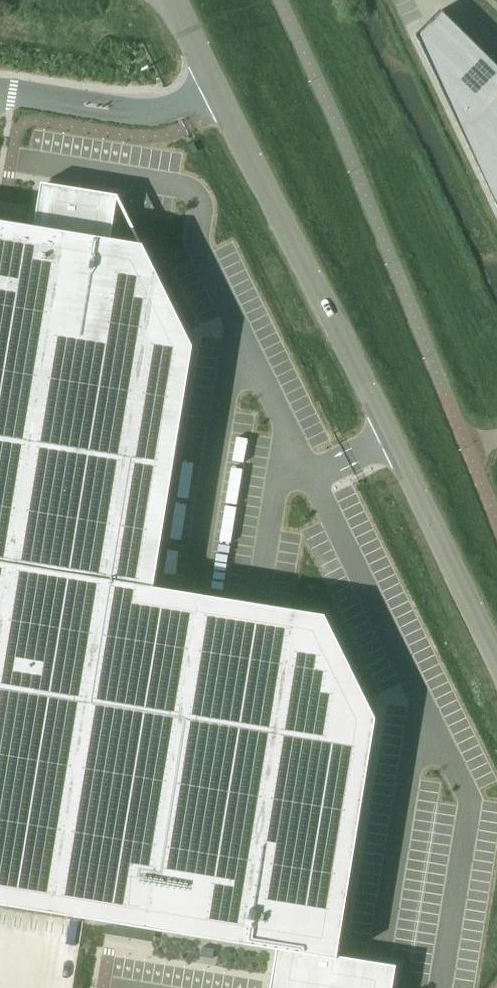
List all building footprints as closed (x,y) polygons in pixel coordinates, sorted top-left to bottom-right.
[(415,36),(496,208),(496,68),(440,11),(415,36)] [(193,143),(188,145),(192,154),(197,151),(193,143)] [(277,951),(271,987),(390,987),(393,967),(336,958),(375,720),(324,616),(153,588),(192,348),(142,246),(108,240),(115,197),(42,186),(35,228),(0,223),(0,906),(277,951)]
